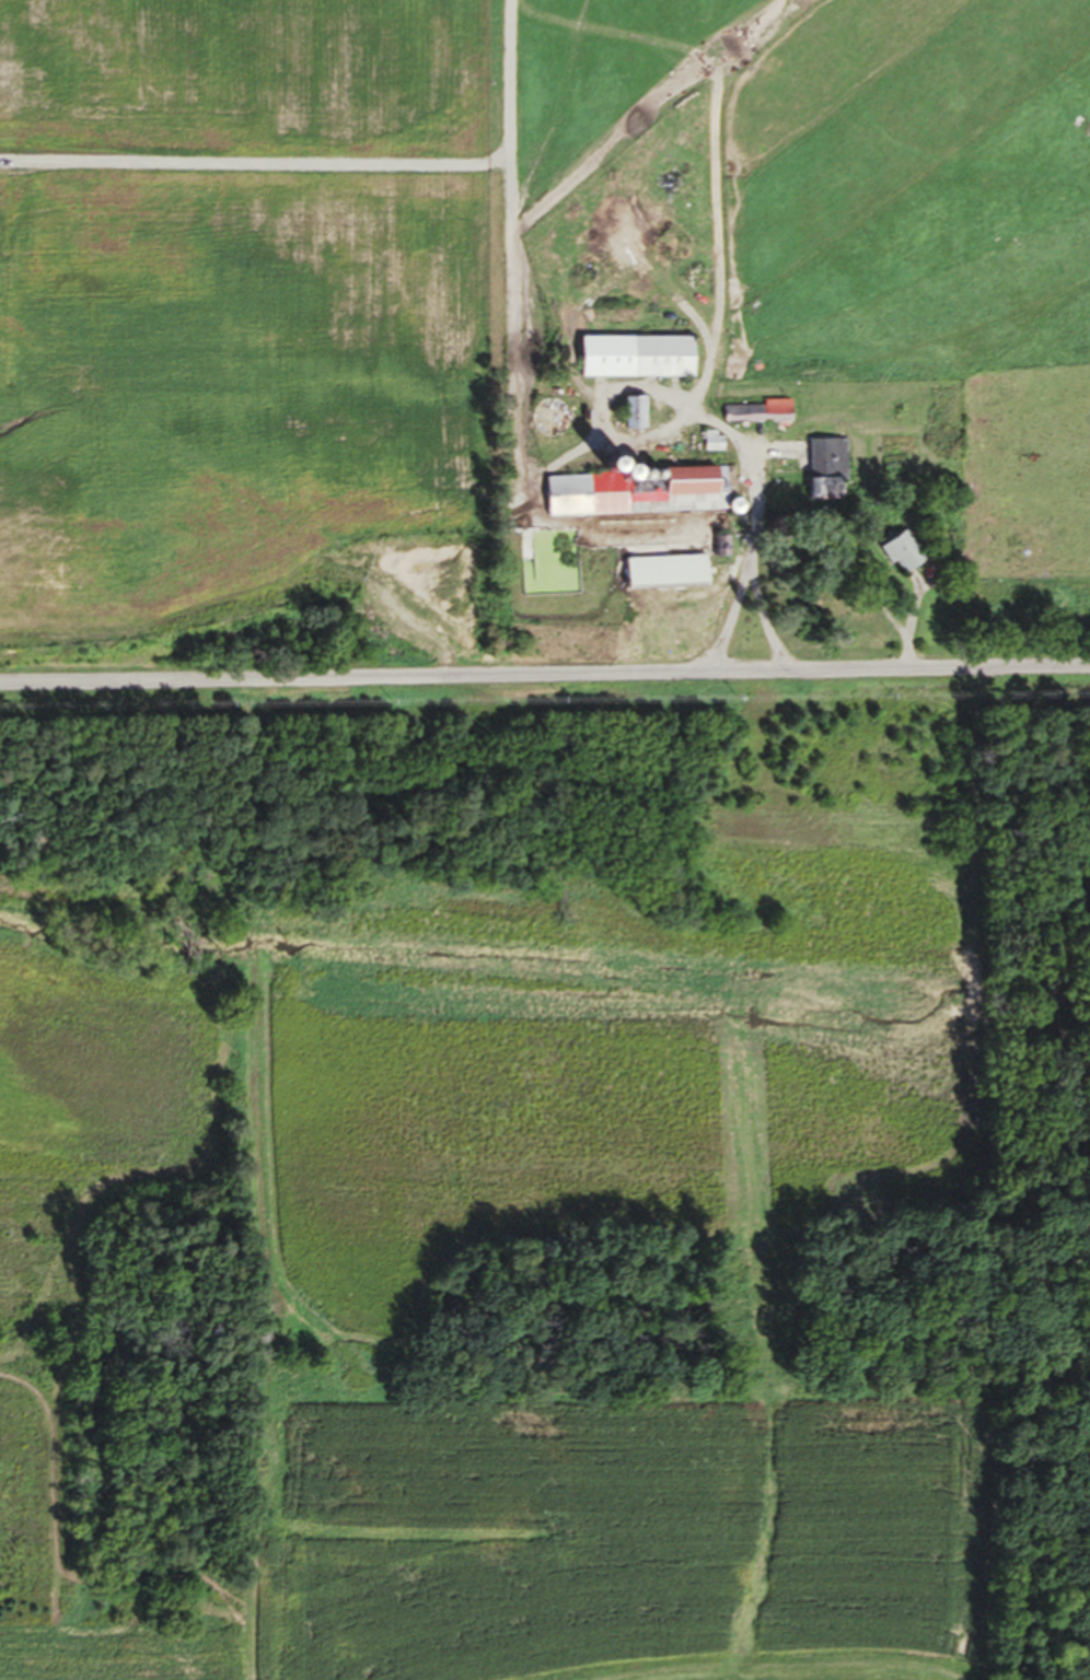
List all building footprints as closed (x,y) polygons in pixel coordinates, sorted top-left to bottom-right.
[(577,383),(689,383),(689,343),(577,342),(577,383)] [(621,402),(621,435),(641,435),(641,402),(621,402)] [(720,409),(720,429),(787,429),(787,409),(720,409)] [(702,438),(702,456),(719,456),(719,438),(702,438)] [(843,445),(807,445),(807,506),(843,506),(843,445)] [(723,472),(658,474),(659,484),(625,485),(625,478),(543,482),(544,522),(734,515),(733,503),(724,503),(723,472)] [(898,581),(922,563),(900,534),(876,553),(898,581)] [(711,559),(722,561),(723,551),(721,551),(722,543),(713,542),(711,559)] [(703,592),(703,562),(624,563),(624,594),(703,592)]
